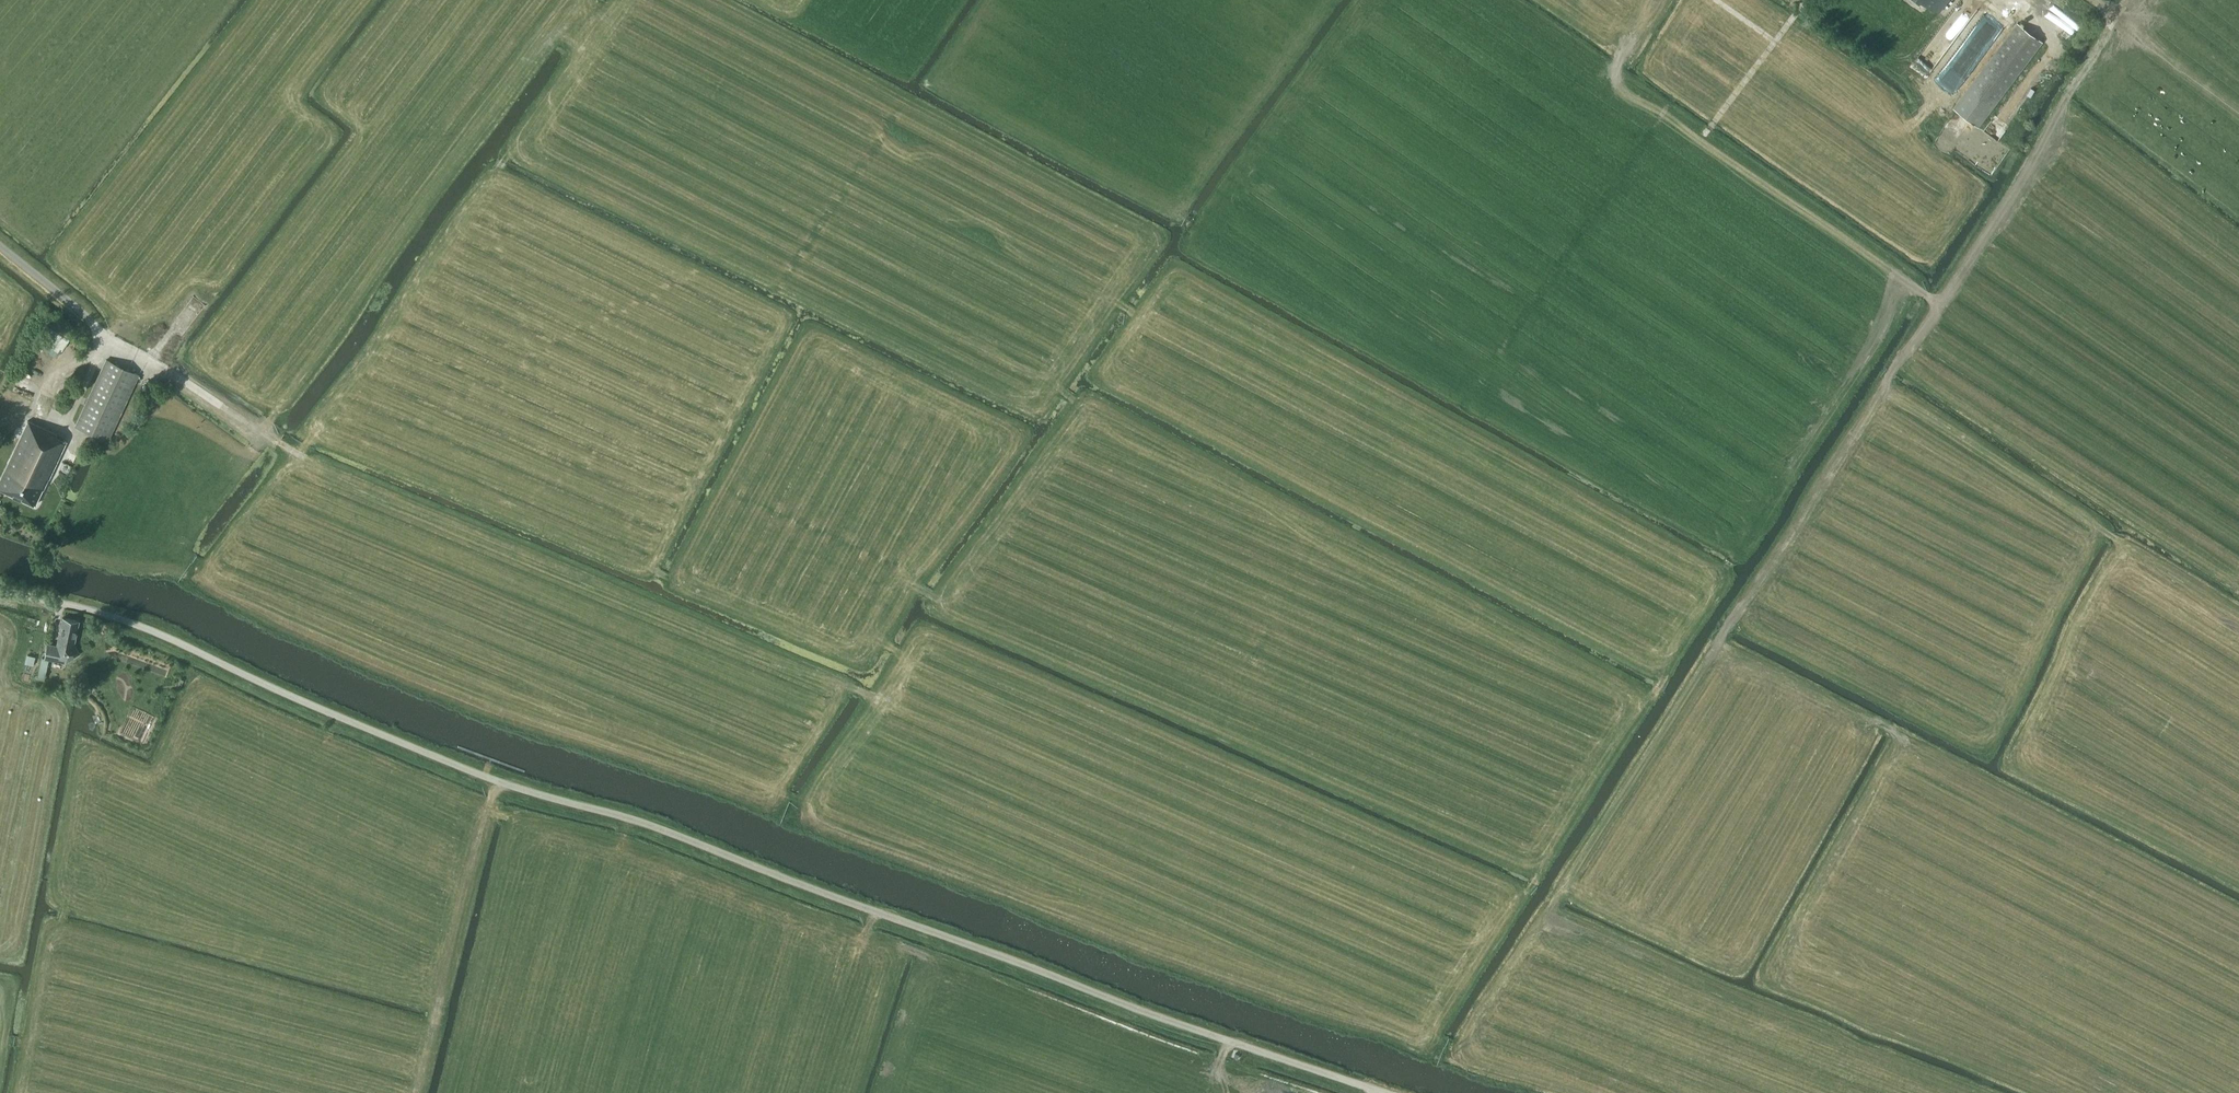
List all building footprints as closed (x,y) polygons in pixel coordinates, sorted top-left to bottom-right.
[(1937,13),(1947,0),(1921,0),(1937,13)] [(2042,42),(2017,23),(1954,108),(1979,127),(2042,42)] [(1916,59),(1932,70),(1938,61),(1923,50),(1916,59)] [(58,355),(71,334),(48,319),(35,340),(58,355)] [(139,372),(106,356),(74,425),(106,440),(139,372)] [(26,419),(0,475),(0,489),(33,504),(40,488),(42,489),(65,440),(54,436),(55,433),(26,419)] [(74,456),(68,453),(62,465),(68,468),(74,456)] [(79,653),(74,644),(79,621),(63,618),(57,645),(48,643),(44,658),(66,662),(79,653)] [(28,654),(27,662),(34,663),(35,655),(28,654)]
